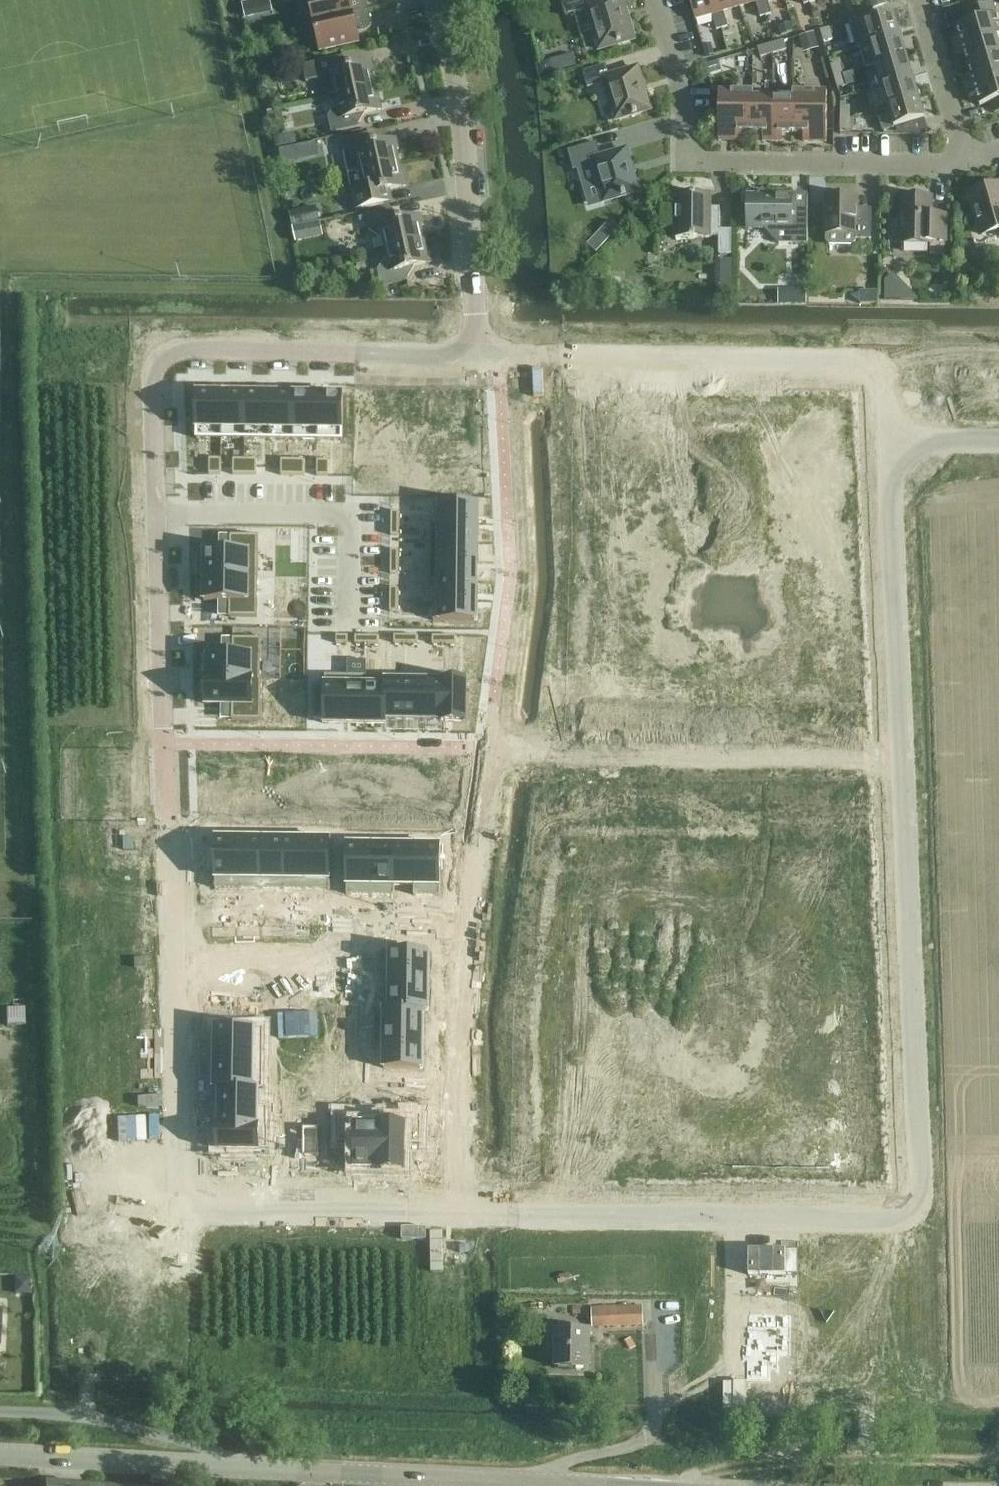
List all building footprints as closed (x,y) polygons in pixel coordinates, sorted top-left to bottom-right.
[(314,23),(364,12),(362,0),(309,0),(314,23)] [(623,0),(594,0),(586,2),(585,0),(560,0),(565,15),(586,9),(598,50),(634,40),(623,0)] [(695,20),(712,15),(716,29),(722,28),(713,0),(689,0),(695,20)] [(722,28),(727,26),(723,11),(740,7),(737,0),(713,0),(722,28)] [(740,7),(755,2),(760,17),(765,15),(761,0),(737,0),(740,7)] [(765,15),(771,13),(767,0),(761,0),(765,15)] [(871,9),(872,8),(886,5),(884,0),(869,0),(871,9)] [(254,1),(242,3),(242,4),(245,18),(257,15),(254,1)] [(954,49),(996,37),(996,36),(998,36),(998,24),(998,22),(996,16),(997,16),(992,2),(964,11),(968,22),(955,26),(957,32),(958,32),(959,36),(951,39),(954,49)] [(817,8),(811,10),(814,18),(820,16),(817,8)] [(357,29),(366,26),(367,25),(367,24),(364,12),(314,23),(320,50),(360,42),(357,29)] [(860,47),(860,48),(900,36),(894,14),(866,22),(864,18),(849,23),(856,48),(860,47)] [(790,22),(778,26),(780,35),(792,32),(793,32),(790,22)] [(832,39),(829,28),(820,30),(823,42),(832,39)] [(814,32),(799,36),(802,48),(818,44),(814,32)] [(866,68),(875,65),(906,56),(900,36),(860,48),(866,68)] [(968,66),(998,57),(998,47),(996,37),(954,49),(956,58),(965,55),(966,60),(968,66)] [(770,44),(773,53),(786,49),(784,40),(770,44)] [(710,42),(702,45),(703,47),(706,57),(714,55),(711,45),(710,42)] [(760,57),(773,53),(770,44),(757,48),(760,57)] [(334,93),(335,95),(374,87),(371,74),(374,73),(371,63),(345,68),(343,56),(302,65),(305,80),(319,78),(321,90),(329,95),(334,93)] [(875,65),(881,86),(912,77),(906,56),(875,65)] [(965,88),(998,78),(998,57),(968,66),(969,71),(970,71),(971,75),(962,78),(965,88)] [(550,61),(538,64),(541,76),(553,73),(550,61)] [(719,61),(706,65),(709,75),(722,71),(719,61)] [(830,65),(834,78),(843,75),(839,63),(830,65)] [(615,120),(651,110),(638,67),(609,75),(605,64),(582,71),(587,88),(604,83),(615,120)] [(846,86),(843,75),(834,78),(837,88),(846,86)] [(877,110),(918,98),(912,77),(881,86),(887,107),(877,110)] [(965,88),(968,97),(976,94),(978,99),(979,105),(991,102),(994,113),(998,112),(998,78),(965,88)] [(377,99),(374,87),(335,95),(337,106),(334,106),(328,117),(331,133),(358,127),(356,115),(381,109),(379,99),(377,99)] [(741,132),(752,132),(752,98),(753,98),(753,97),(753,91),(718,90),(718,141),(741,141),(741,132)] [(793,98),(793,133),(803,133),(803,142),(826,142),(826,91),(792,91),(792,97),(792,98),(793,98)] [(279,94),(268,97),(271,108),(283,105),(279,94)] [(752,98),(752,132),(762,132),(762,141),(772,141),(773,97),(753,97),(753,98),(752,98)] [(773,97),(772,141),(782,141),(782,133),(793,133),(793,98),(792,98),(792,97),(773,97)] [(924,119),(918,98),(877,110),(883,131),(924,119)] [(840,106),(840,118),(849,119),(849,118),(850,118),(850,106),(840,106)] [(854,118),(850,118),(849,118),(849,119),(840,118),(840,130),(853,130),(854,118)] [(340,139),(344,154),(348,175),(399,163),(396,150),(398,150),(396,139),(370,145),(367,133),(340,139)] [(283,135),(274,137),(276,147),(286,145),(283,135)] [(596,142),(594,143),(592,137),(566,145),(567,151),(573,169),(592,164),(603,202),(639,192),(626,148),(600,156),(596,142)] [(292,147),(278,149),(279,152),(281,163),(288,162),(295,160),(292,149),(292,147)] [(348,175),(352,194),(356,209),(383,203),(380,191),(406,186),(404,175),(402,176),(399,163),(348,175)] [(967,193),(980,236),(998,230),(998,183),(967,193)] [(712,208),(712,195),(693,195),(693,194),(674,194),(674,239),(711,239),(711,236),(719,236),(719,254),(731,254),(731,230),(719,230),(720,208),(712,208)] [(807,242),(808,195),(748,194),(747,228),(766,228),(779,242),(807,242)] [(824,233),(825,233),(825,241),(828,245),(852,246),(856,242),(856,238),(871,238),(871,209),(857,208),(857,196),(825,196),(824,233)] [(945,254),(946,220),(946,214),(932,214),(932,197),(900,196),(900,243),(930,244),(929,254),(945,254)] [(301,209),(288,212),(292,226),(303,224),(304,223),(301,209)] [(381,237),(384,249),(424,240),(421,226),(423,226),(421,215),(395,221),(392,209),(365,215),(369,231),(379,237),(381,237)] [(303,224),(292,226),(296,243),(307,240),(303,224)] [(607,225),(597,237),(605,244),(615,233),(607,225)] [(427,252),(424,240),(384,249),(386,259),(384,259),(377,270),(380,286),(408,280),(405,268),(431,262),(429,252),(427,252)] [(731,260),(716,260),(716,288),(731,288),(731,260)] [(305,278),(316,275),(313,264),(302,267),(305,278)] [(892,273),(884,280),(884,301),(893,301),(900,301),(900,281),(892,273)] [(789,289),(777,289),(777,303),(777,304),(806,304),(806,292),(806,290),(806,289),(804,289),(789,289)] [(221,393),(196,393),(195,439),(221,439),(221,393)] [(221,393),(221,439),(245,439),(246,393),(221,393)] [(246,393),(245,439),(269,440),(269,394),(246,393)] [(294,394),(269,394),(269,440),(293,440),(294,394)] [(294,394),(293,440),(317,440),(318,394),(294,394)] [(318,394),(317,440),(342,440),(343,394),(318,394)] [(377,428),(361,428),(361,457),(378,457),(378,448),(405,448),(406,401),(377,401),(377,428)] [(429,428),(428,458),(447,458),(447,449),(473,449),(474,434),(479,434),(479,417),(474,417),(474,402),(445,402),(445,428),(429,428)] [(220,459),(208,459),(208,467),(220,467),(220,459)] [(244,459),(232,459),(232,467),(244,467),(244,459)] [(244,459),(244,467),(256,467),(257,459),(244,459)] [(280,459),(280,468),(292,468),(292,460),(280,459)] [(292,460),(292,468),(304,468),(304,460),(292,460)] [(329,460),(317,460),(317,468),(329,468),(329,460)] [(244,467),(232,467),(232,475),(244,475),(244,467)] [(244,467),(244,475),(256,475),(256,467),(244,467)] [(280,468),(280,475),(292,476),(292,468),(280,468)] [(292,468),(292,476),(304,476),(304,468),(292,468)] [(434,519),(429,519),(429,524),(478,524),(478,496),(434,496),(434,519)] [(399,512),(391,511),(390,524),(399,524),(399,512)] [(399,524),(390,524),(390,536),(399,536),(399,524)] [(478,524),(429,524),(429,543),(478,544),(478,524)] [(230,551),(204,551),(204,576),(258,577),(258,536),(230,535),(230,551)] [(478,544),(429,543),(429,562),(478,563),(478,544)] [(398,550),(390,550),(390,562),(398,562),(398,550)] [(398,562),(390,562),(390,574),(398,574),(398,562)] [(478,563),(429,562),(428,581),(477,582),(478,563)] [(258,577),(204,576),(204,601),(229,601),(229,617),(257,618),(258,577)] [(428,581),(428,582),(433,583),(433,601),(477,601),(477,582),(428,581)] [(389,588),(389,600),(398,600),(398,588),(389,588)] [(389,600),(389,612),(397,612),(398,600),(389,600)] [(477,601),(433,601),(433,621),(477,621),(477,601)] [(406,635),(393,635),(393,643),(405,644),(406,635)] [(418,635),(406,635),(405,644),(418,644),(418,635)] [(348,636),(336,636),(336,644),(348,644),(348,636)] [(367,636),(355,636),(354,644),(367,644),(367,636)] [(379,636),(367,636),(367,644),(379,644),(379,636)] [(444,636),(432,636),(432,644),(444,644),(444,636)] [(456,636),(444,636),(444,644),(456,644),(456,636)] [(232,654),(207,654),(207,678),(260,679),(261,639),(232,638),(232,654)] [(312,685),(312,720),(324,720),(324,724),(347,724),(347,676),(324,675),(324,685),(312,685)] [(366,676),(347,676),(347,724),(366,724),(366,676)] [(386,676),(366,676),(366,724),(385,725),(386,676)] [(386,676),(385,725),(386,725),(386,720),(404,720),(405,676),(386,676)] [(406,676),(405,676),(404,720),(423,720),(424,681),(406,681),(406,676)] [(207,678),(205,678),(205,704),(232,704),(231,720),(261,721),(262,679),(260,679),(207,678)] [(442,682),(424,681),(423,720),(442,721),(442,722),(443,722),(443,680),(442,680),(442,682)] [(466,681),(443,680),(443,722),(466,722),(466,681)] [(133,838),(123,838),(123,850),(133,850),(133,838)] [(210,850),(210,867),(215,867),(215,888),(240,889),(240,839),(215,839),(215,850),(210,850)] [(240,839),(240,889),(261,889),(262,839),(240,839)] [(262,839),(261,889),(283,889),(283,839),(262,839)] [(305,840),(283,839),(283,889),(304,889),(305,840)] [(330,840),(305,840),(304,889),(329,890),(330,840)] [(347,845),(346,895),(371,895),(372,845),(347,845)] [(393,845),(372,845),(371,895),(393,895),(393,845)] [(415,846),(393,845),(393,895),(394,895),(394,886),(414,886),(413,896),(414,896),(415,846)] [(440,846),(415,846),(414,896),(439,896),(440,846)] [(638,865),(632,865),(632,877),(640,877),(640,865),(638,865)] [(640,877),(632,877),(632,889),(640,890),(640,877)] [(638,921),(630,921),(630,933),(638,933),(638,921)] [(676,924),(664,924),(664,932),(676,932),(676,924)] [(688,925),(676,924),(676,932),(688,933),(688,931),(688,927),(688,925)] [(227,925),(227,933),(239,933),(239,925),(227,925)] [(239,925),(239,933),(251,933),(251,925),(239,925)] [(715,925),(703,925),(703,931),(703,933),(715,933),(715,925)] [(727,925),(715,925),(715,933),(727,933),(727,932),(727,925)] [(753,925),(741,925),(741,933),(753,933),(753,929),(753,925)] [(765,926),(753,925),(753,929),(753,933),(765,934),(765,932),(765,926)] [(261,926),(260,933),(272,934),(272,926),(261,926)] [(292,926),(292,934),(304,934),(304,926),(292,926)] [(304,926),(304,934),(316,934),(316,926),(304,926)] [(797,926),(785,926),(785,934),(797,934),(797,933),(797,926)] [(809,926),(797,926),(797,933),(797,934),(809,934),(809,933),(809,926)] [(828,926),(828,934),(840,935),(840,930),(840,927),(828,926)] [(840,927),(840,930),(840,935),(852,935),(852,933),(852,927),(840,927)] [(359,928),(359,936),(371,936),(371,928),(359,928)] [(371,928),(371,936),(383,936),(383,928),(371,928)] [(402,928),(402,936),(414,936),(414,928),(402,928)] [(414,928),(414,936),(426,937),(426,929),(414,928)] [(638,933),(630,933),(630,945),(638,945),(638,933)] [(380,951),(380,971),(428,972),(428,952),(380,951)] [(350,959),(342,959),(342,971),(350,971),(350,959)] [(350,971),(342,971),(342,983),(350,983),(350,971)] [(428,972),(380,971),(380,972),(389,972),(389,990),(385,990),(385,991),(428,991),(428,972)] [(636,976),(628,976),(628,988),(636,988),(636,976)] [(636,988),(628,988),(627,1000),(635,1000),(636,989),(636,988)] [(375,1009),(374,1010),(428,1010),(428,991),(385,991),(385,1009),(375,1009)] [(350,998),(342,997),(342,1009),(350,1010),(350,998)] [(24,1007),(6,1008),(6,1026),(24,1026),(24,1007)] [(350,1010),(342,1009),(342,1021),(350,1021),(350,1010)] [(374,1010),(374,1029),(423,1030),(423,1011),(428,1011),(428,1010),(374,1010)] [(215,1027),(215,1049),(263,1050),(263,1027),(215,1027)] [(374,1029),(374,1048),(423,1049),(423,1030),(374,1029)] [(635,1032),(627,1031),(627,1043),(635,1044),(635,1032)] [(320,1036),(320,1048),(328,1048),(328,1036),(320,1036)] [(305,1038),(305,1050),(313,1051),(313,1038),(305,1038)] [(635,1044),(627,1043),(627,1055),(635,1056),(635,1044)] [(320,1048),(320,1060),(328,1060),(328,1048),(320,1048)] [(374,1048),(374,1049),(383,1050),(383,1069),(422,1069),(423,1049),(374,1048)] [(215,1049),(214,1069),(263,1069),(263,1050),(215,1049)] [(305,1050),(305,1062),(313,1063),(313,1051),(305,1050)] [(214,1069),(214,1088),(262,1088),(263,1069),(214,1069)] [(312,1077),(305,1077),(304,1089),(312,1089),(312,1077)] [(568,1085),(568,1093),(580,1093),(580,1085),(568,1085)] [(592,1085),(580,1085),(580,1093),(592,1093),(592,1085)] [(606,1093),(606,1094),(618,1094),(619,1086),(606,1086),(606,1093)] [(631,1086),(619,1086),(618,1094),(630,1094),(630,1093),(631,1086)] [(262,1088),(214,1088),(219,1089),(218,1107),(267,1108),(267,1107),(257,1107),(258,1089),(262,1089),(262,1088)] [(645,1088),(645,1093),(645,1096),(657,1096),(657,1088),(645,1088)] [(657,1088),(657,1096),(669,1096),(669,1093),(669,1088),(657,1088)] [(696,1088),(684,1088),(684,1096),(696,1096),(696,1093),(696,1088)] [(696,1088),(696,1093),(696,1096),(708,1097),(708,1093),(708,1089),(696,1088)] [(312,1089),(304,1089),(304,1101),(312,1101),(312,1089)] [(734,1089),(722,1089),(722,1097),(734,1097),(734,1089)] [(217,1126),(268,1127),(268,1126),(267,1126),(267,1108),(218,1107),(218,1126),(217,1126)] [(380,1115),(338,1114),(338,1143),(354,1143),(354,1168),(378,1169),(378,1170),(379,1170),(380,1115)] [(381,1115),(380,1115),(379,1170),(404,1170),(404,1144),(420,1144),(421,1114),(403,1114),(403,1123),(380,1123),(381,1115)] [(312,1116),(312,1128),(320,1128),(320,1116),(312,1116)] [(756,1130),(734,1130),(733,1169),(756,1169),(756,1152),(768,1152),(768,1120),(756,1120),(756,1130)] [(217,1126),(217,1149),(228,1149),(228,1154),(246,1154),(246,1150),(268,1150),(268,1127),(217,1126)] [(319,1128),(303,1128),(302,1156),(318,1156),(319,1128)] [(676,1129),(656,1129),(656,1133),(657,1133),(656,1168),(657,1168),(675,1168),(676,1129)] [(695,1129),(676,1129),(675,1168),(695,1168),(695,1143),(695,1129)] [(714,1129),(695,1129),(695,1143),(695,1168),(714,1168),(714,1129)] [(719,1129),(714,1129),(714,1168),(733,1169),(734,1130),(719,1129)] [(402,1227),(401,1240),(425,1241),(425,1228),(402,1227)] [(785,1250),(748,1250),(748,1275),(785,1275),(797,1275),(797,1251),(785,1251),(785,1250)] [(30,1276),(14,1276),(14,1294),(30,1294),(30,1276)] [(589,1329),(643,1326),(642,1306),(588,1308),(589,1329)] [(746,1344),(741,1344),(741,1362),(746,1362),(746,1380),(770,1381),(770,1370),(778,1370),(778,1357),(790,1357),(791,1315),(776,1315),(776,1327),(746,1326),(746,1344)] [(555,1330),(554,1367),(589,1368),(589,1331),(555,1330)]
